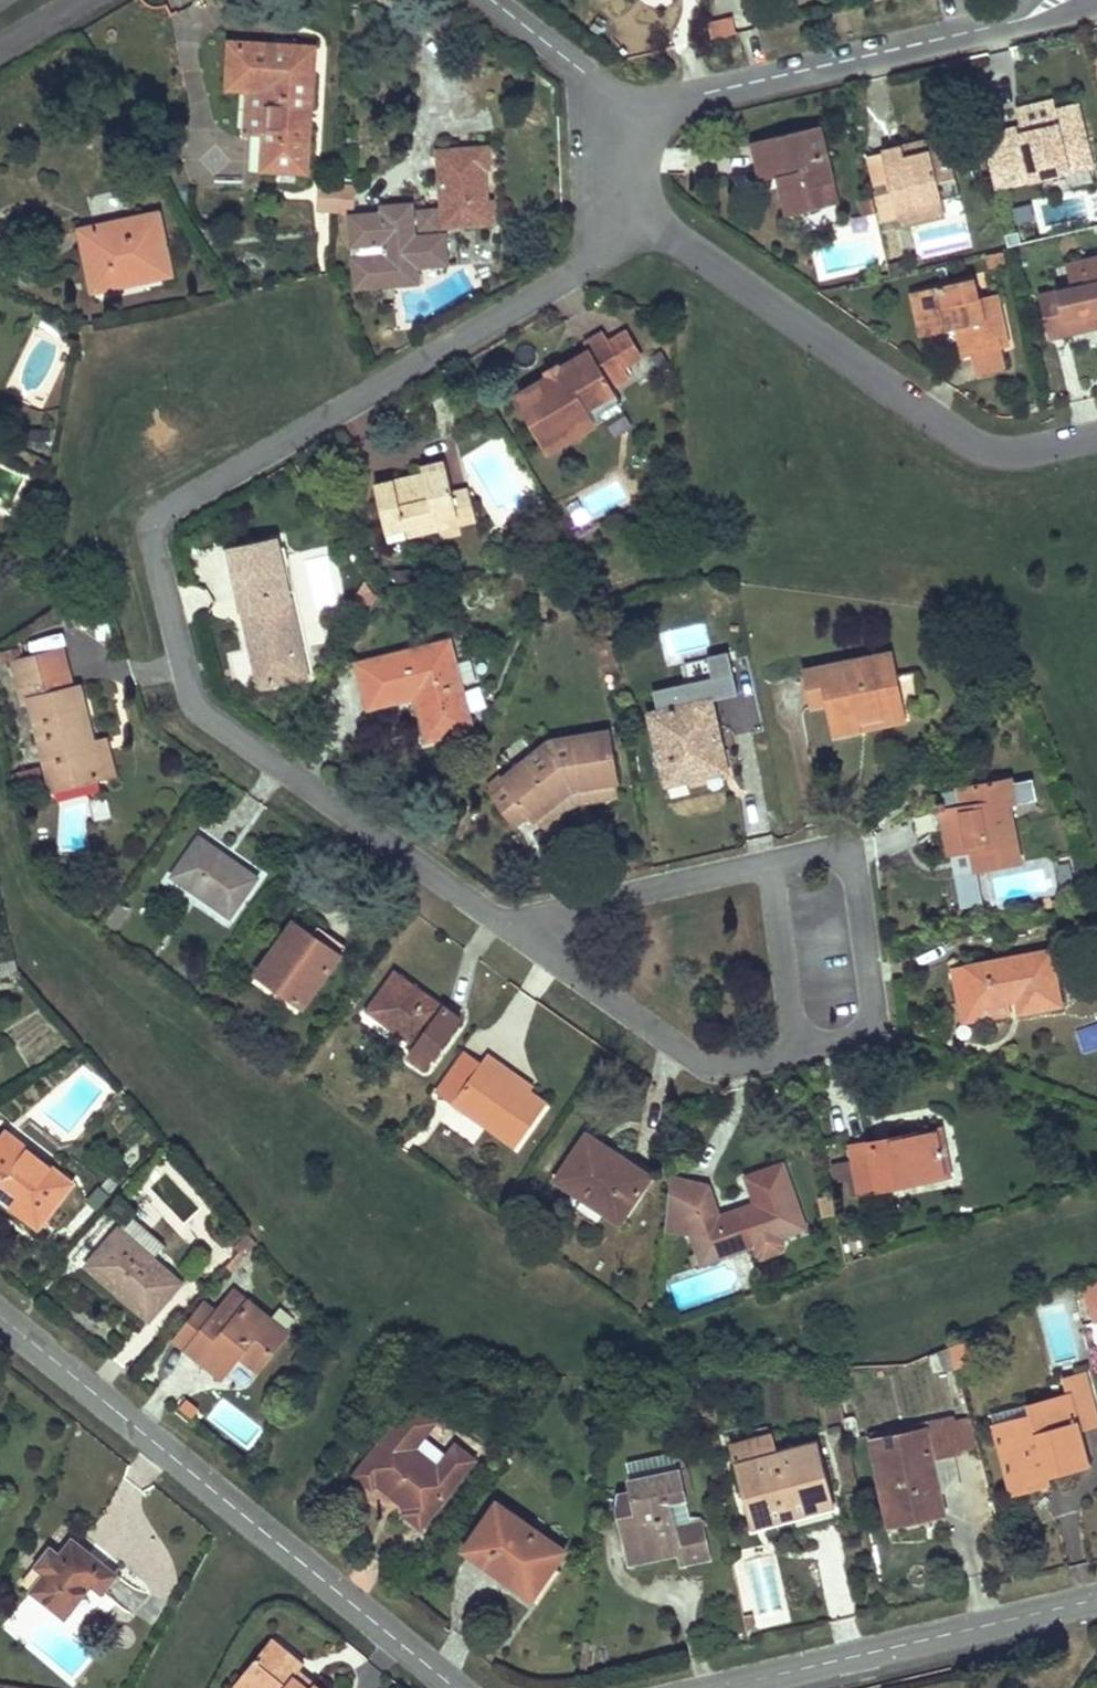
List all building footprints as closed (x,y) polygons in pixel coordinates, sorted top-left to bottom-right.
[(269,80),(268,90),(268,101),(266,130),(265,136),(263,170),(308,173),(315,46),(297,45),(296,47),(296,51),(280,50),(280,47),(253,45),(231,43),(229,77),(269,80)] [(268,90),(269,80),(229,77),(227,88),(268,90)] [(249,100),(246,135),(265,136),(266,130),(268,101),(249,100)] [(1092,165),(1078,105),(1054,111),(1051,101),(1034,105),(1019,109),(1023,127),(1004,132),(1017,183),(1047,176),(1092,165)] [(814,156),(808,129),(760,140),(769,178),(779,176),(788,174),(790,185),(781,187),(788,215),(825,206),(821,185),(836,181),(829,153),(814,156)] [(1017,183),(1004,132),(982,137),(994,188),(1017,183)] [(950,148),(948,137),(919,143),(921,155),(950,148)] [(769,178),(760,140),(753,142),(761,180),(769,178)] [(961,196),(950,148),(921,155),(919,143),(905,146),(883,151),(884,154),(892,192),(898,218),(902,217),(943,208),(942,200),(961,196)] [(489,167),(488,148),(468,150),(440,152),(445,227),(493,222),(492,202),(486,203),(485,168),(489,167)] [(876,196),(892,192),(884,154),(869,158),(876,196)] [(790,185),(788,174),(779,176),(781,187),(790,185)] [(840,203),(836,181),(821,185),(825,206),(840,203)] [(336,210),(338,187),(323,187),(321,209),(336,210)] [(945,216),(943,208),(902,217),(904,225),(945,216)] [(418,211),(351,215),(354,249),(385,247),(385,258),(355,260),(356,291),(422,287),(422,270),(451,269),(449,234),(419,236),(418,211)] [(171,274),(160,215),(104,226),(83,231),(95,290),(171,274)] [(1006,236),(1008,247),(1022,245),(1021,234),(1006,236)] [(906,246),(885,251),(890,274),(912,269),(906,246)] [(1001,255),(986,258),(990,273),(1004,269),(1001,255)] [(1085,261),(1089,284),(1074,287),(1043,293),(1052,337),(1094,328),(1096,327),(1096,257),(1085,261)] [(1089,284),(1085,261),(1069,264),(1074,287),(1089,284)] [(979,298),(975,279),(919,291),(928,335),(959,328),(966,356),(972,355),(1003,348),(1009,346),(1001,314),(984,318),(979,298)] [(928,335),(919,291),(913,293),(922,336),(928,335)] [(1001,314),(997,294),(979,298),(984,318),(1001,314)] [(611,344),(605,333),(586,344),(589,350),(573,361),(557,371),(560,377),(554,381),(551,376),(530,388),(535,396),(523,402),(537,425),(532,428),(543,448),(599,415),(622,402),(613,386),(630,376),(627,371),(611,344)] [(628,334),(611,344),(627,371),(645,361),(628,334)] [(1007,368),(1003,348),(972,355),(977,374),(994,371),(1007,368)] [(557,371),(554,367),(548,371),(551,376),(554,381),(560,377),(557,371)] [(535,396),(530,388),(515,398),(532,428),(537,425),(523,402),(535,396)] [(599,415),(543,448),(546,453),(603,421),(599,415)] [(447,469),(445,461),(422,466),(424,475),(447,469)] [(453,492),(447,469),(424,475),(411,478),(394,481),(405,530),(458,517),(459,525),(476,522),(469,489),(453,492)] [(459,525),(458,517),(405,530),(394,481),(377,485),(388,541),(459,525)] [(305,675),(277,544),(234,553),(244,597),(262,684),(305,675)] [(379,598),(366,585),(354,604),(368,615),(379,598)] [(471,727),(449,643),(360,666),(370,707),(417,696),(422,715),(428,738),(471,727)] [(22,661),(19,649),(2,653),(4,665),(14,663),(22,661)] [(22,661),(14,663),(19,685),(69,674),(64,651),(22,661)] [(905,713),(892,652),(806,670),(813,706),(829,702),(836,736),(861,731),(860,722),(905,713)] [(657,690),(661,711),(712,700),(736,695),(727,654),(708,658),(712,679),(657,690)] [(72,690),(69,674),(19,685),(24,703),(32,701),(53,788),(102,776),(95,745),(85,704),(81,688),(72,690)] [(726,758),(712,700),(661,711),(651,713),(667,784),(677,782),(689,779),(686,767),(726,758)] [(907,723),(905,713),(860,722),(861,731),(862,733),(886,727),(907,723)] [(617,779),(609,733),(553,741),(506,778),(511,785),(496,798),(515,824),(525,817),(533,812),(536,816),(573,786),(615,780),(617,779)] [(114,773),(107,742),(95,745),(102,776),(114,773)] [(728,770),(726,758),(686,767),(689,779),(728,770)] [(511,785),(506,778),(491,791),(496,798),(511,785)] [(1016,798),(1012,779),(955,789),(957,807),(944,810),(948,836),(951,854),(973,850),(977,869),(1020,862),(1010,799),(1016,798)] [(578,802),(618,796),(615,780),(573,786),(536,816),(545,828),(578,802)] [(227,856),(201,838),(174,878),(230,918),(258,879),(227,856)] [(303,929),(295,923),(259,974),(303,1005),(336,960),(310,941),(314,936),(303,929)] [(344,950),(318,931),(314,936),(310,941),(336,960),(344,950)] [(1061,1004),(1051,952),(966,967),(954,969),(960,1002),(972,1000),(973,1006),(980,1005),(1012,999),(1011,996),(1018,995),(1018,998),(1021,1011),(1061,1004)] [(16,959),(0,962),(0,964),(2,976),(19,972),(16,959)] [(421,988),(396,970),(367,1010),(411,1043),(420,1031),(426,1036),(418,1048),(412,1057),(426,1066),(460,1018),(447,1009),(447,1007),(421,988)] [(982,1020),(980,1005),(973,1006),(972,1000),(960,1002),(963,1023),(982,1020)] [(426,1036),(420,1031),(411,1043),(418,1048),(426,1036)] [(498,1059),(489,1053),(482,1064),(457,1098),(490,1121),(487,1126),(517,1147),(548,1104),(531,1092),(503,1071),(507,1065),(498,1059)] [(469,1054),(441,1092),(455,1102),(457,1098),(482,1064),(469,1054)] [(535,1086),(507,1065),(503,1071),(531,1092),(535,1086)] [(490,1121),(457,1098),(455,1102),(487,1126),(490,1121)] [(950,1174),(941,1128),(883,1139),(851,1145),(860,1192),(950,1174)] [(51,1166),(9,1133),(3,1139),(46,1173),(51,1166)] [(613,1151),(589,1135),(558,1180),(619,1221),(651,1177),(613,1151)] [(51,1166),(46,1173),(3,1139),(0,1143),(0,1197),(15,1209),(39,1227),(73,1183),(51,1166)] [(805,1228),(783,1164),(756,1173),(747,1176),(755,1204),(714,1219),(700,1179),(671,1176),(666,1228),(680,1230),(690,1227),(703,1264),(756,1245),(758,1253),(765,1257),(781,1251),(784,1244),(781,1236),(805,1228)] [(183,1282),(120,1228),(89,1265),(115,1287),(150,1319),(183,1282)] [(1095,1280),(1081,1286),(1095,1311),(1096,1310),(1096,1284),(1095,1280)] [(189,1351),(218,1316),(197,1299),(167,1333),(189,1351)] [(241,1313),(228,1302),(221,1311),(235,1322),(241,1313)] [(218,1316),(189,1351),(204,1363),(222,1378),(239,1356),(257,1371),(287,1333),(250,1303),(241,1313),(235,1322),(221,1311),(218,1316)] [(973,1367),(969,1343),(950,1347),(957,1370),(973,1367)] [(957,1370),(950,1347),(930,1356),(934,1374),(957,1370)] [(1085,1373),(1063,1379),(1067,1397),(1029,1406),(1033,1415),(1039,1439),(1001,1448),(1013,1493),(1048,1484),(1046,1475),(1069,1469),(1088,1465),(1079,1430),(1096,1425),(1096,1419),(1085,1373)] [(433,1421),(413,1405),(357,1474),(372,1485),(375,1481),(391,1494),(409,1509),(406,1514),(421,1526),(473,1459),(457,1446),(439,1468),(414,1448),(433,1421)] [(872,1442),(888,1515),(943,1503),(933,1457),(978,1447),(969,1415),(926,1425),(927,1430),(872,1442)] [(1039,1439),(1033,1415),(995,1426),(1001,1448),(1039,1439)] [(833,1493),(818,1440),(777,1451),(772,1434),(733,1444),(756,1528),(776,1522),(796,1517),(793,1503),(833,1493)] [(691,1492),(687,1470),(680,1471),(685,1494),(691,1492)] [(685,1494),(680,1471),(629,1482),(631,1492),(618,1494),(618,1504),(631,1563),(656,1558),(679,1554),(682,1564),(711,1557),(703,1522),(676,1527),(670,1502),(686,1499),(685,1494)] [(836,1506),(833,1493),(793,1503),(796,1517),(836,1506)] [(463,1550),(486,1566),(489,1562),(527,1588),(545,1561),(554,1568),(555,1569),(567,1549),(497,1501),(463,1550)] [(943,1503),(888,1515),(890,1525),(920,1519),(945,1514),(943,1503)] [(95,1556),(74,1540),(61,1557),(53,1549),(37,1568),(45,1576),(34,1591),(66,1618),(93,1585),(101,1592),(116,1574),(95,1556)] [(554,1568),(545,1561),(527,1588),(489,1562),(486,1566),(505,1579),(532,1599),(554,1568)] [(274,1637),(243,1674),(261,1687),(324,1687),(316,1682),(312,1687),(295,1676),(301,1669),(306,1663),(274,1637)] [(301,1669),(295,1676),(312,1687),(316,1682),(301,1669)] [(243,1674),(233,1686),(236,1687),(261,1687),(243,1674)]
